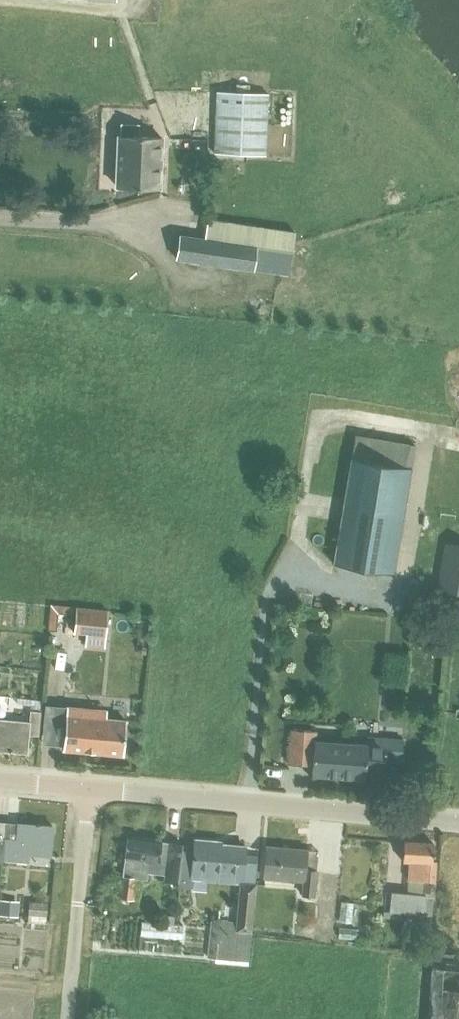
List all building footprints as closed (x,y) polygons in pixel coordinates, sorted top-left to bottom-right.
[(214,153),(266,155),(268,93),(249,92),(249,87),(236,86),(236,91),(217,91),(214,153)] [(118,135),(117,187),(160,188),(161,144),(162,136),(139,135),(139,130),(134,124),(126,124),(121,129),(121,135),(118,135)] [(295,232),(208,219),(205,239),(180,236),(176,258),(289,274),(295,232)] [(394,570),(416,444),(356,433),(334,560),(394,570)] [(453,546),(444,591),(458,594),(458,548),(453,546)] [(106,634),(108,610),(76,607),(74,631),(106,634)] [(17,697),(16,703),(30,704),(30,710),(40,711),(41,699),(17,697)] [(123,754),(126,720),(107,718),(88,716),(88,708),(78,707),(67,706),(63,749),(123,754)] [(27,753),(29,734),(38,735),(40,711),(30,710),(29,721),(0,719),(0,751),(27,753)] [(401,758),(403,737),(386,736),(386,743),(315,738),(313,773),(365,777),(365,768),(384,770),(385,757),(401,758)] [(7,840),(6,840),(4,856),(29,859),(30,851),(51,853),(54,824),(19,821),(17,837),(7,836),(7,840)] [(128,834),(120,896),(133,898),(135,877),(147,879),(148,871),(165,873),(164,880),(165,880),(180,881),(180,875),(183,849),(183,842),(163,839),(141,836),(128,834)] [(180,881),(179,884),(188,885),(190,866),(191,866),(190,877),(195,877),(239,881),(242,881),(245,852),(245,844),(214,841),(214,839),(196,837),(195,850),(183,849),(180,875),(180,881)] [(405,839),(404,858),(409,859),(407,877),(407,878),(423,879),(422,890),(429,890),(430,879),(435,879),(437,859),(432,859),(433,840),(405,839)] [(266,845),(262,892),(315,897),(319,849),(266,845)] [(210,917),(206,956),(248,960),(249,961),(249,958),(251,936),(251,931),(254,906),(256,882),(254,882),(242,881),(239,881),(235,920),(210,917)] [(383,909),(382,916),(402,918),(403,910),(425,913),(432,913),(433,897),(426,896),(427,892),(422,892),(406,890),(404,890),(389,889),(388,909),(383,909)] [(19,904),(0,902),(0,904),(0,917),(18,919),(19,904)] [(318,902),(314,939),(332,941),(336,903),(318,902)] [(30,904),(29,923),(46,924),(48,905),(30,904)] [(148,932),(148,944),(170,945),(171,917),(131,915),(130,931),(148,932)] [(432,964),(428,1018),(458,1018),(458,966),(432,964)]
